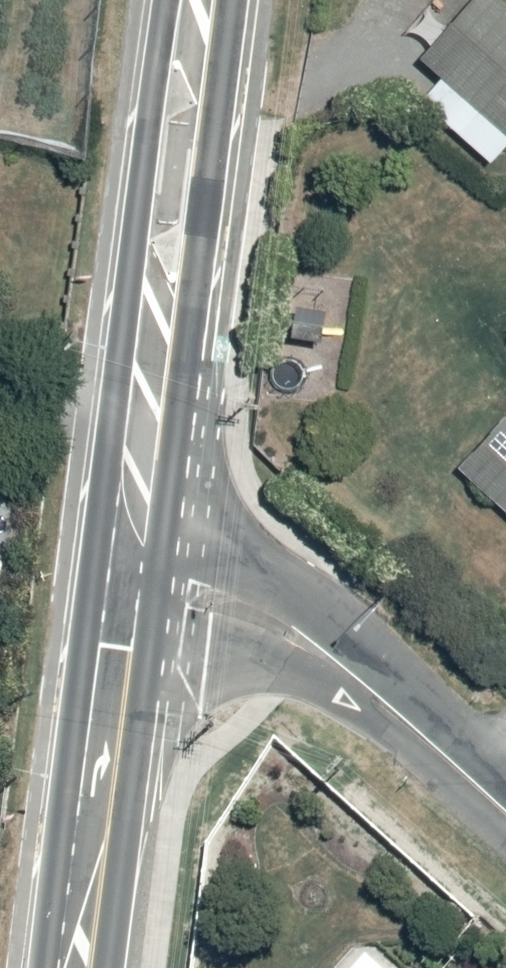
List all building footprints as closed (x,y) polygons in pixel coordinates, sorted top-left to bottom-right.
[(428,58),(449,77),(424,106),(491,165),(505,148),(505,0),(479,0),(428,58)] [(462,468),(505,508),(505,420),(462,468)]
